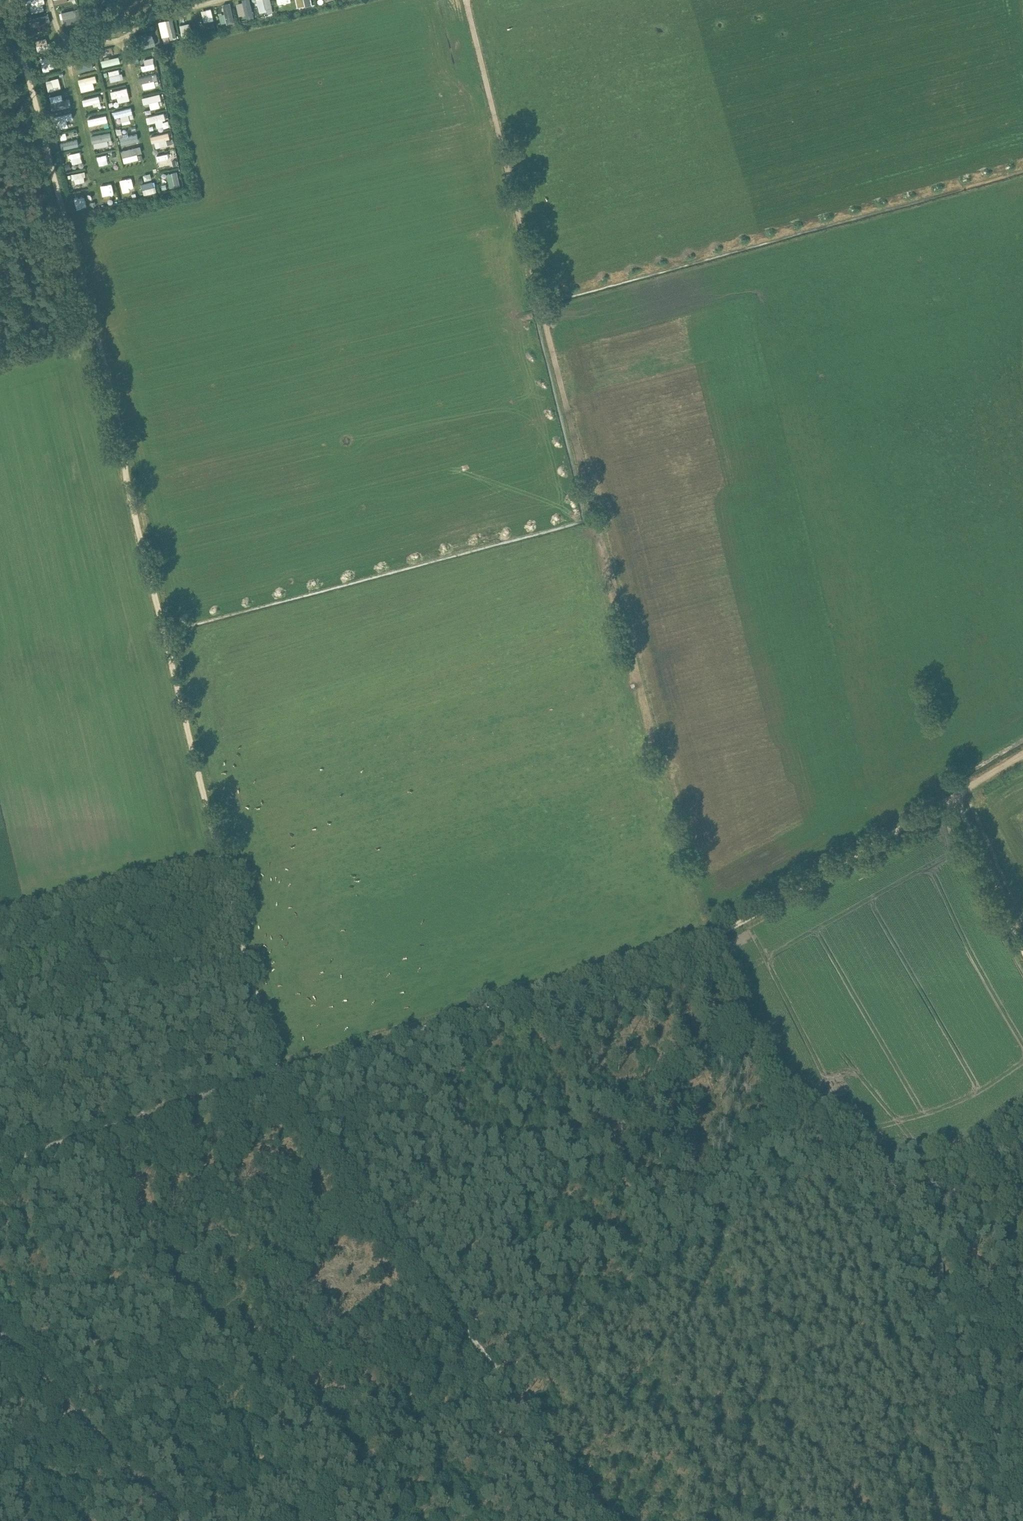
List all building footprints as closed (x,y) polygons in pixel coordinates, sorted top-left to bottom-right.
[(255,17),(253,0),(244,0),(244,2),(238,2),(240,15),(248,14),(249,18),(255,17)] [(272,0),(259,0),(260,13),(274,12),(272,0)] [(220,14),(222,23),(236,20),(232,2),(223,4),(225,13),(220,14)] [(213,8),(203,10),(204,22),(215,20),(213,8)] [(160,23),(169,23),(170,38),(175,37),(175,19),(160,20),(160,23)] [(104,66),(122,62),(120,55),(102,60),(104,66)] [(93,56),(76,57),(77,69),(94,68),(93,56)] [(143,58),(144,70),(156,68),(155,57),(143,58)] [(41,68),(52,69),(52,58),(42,58),(41,68)] [(111,81),(123,79),(122,68),(109,69),(111,81)] [(88,70),(81,70),(82,87),(97,86),(96,71),(88,71),(88,70)] [(154,73),(139,77),(143,89),(158,85),(154,73)] [(58,75),(43,79),(46,91),(61,88),(58,75)] [(111,91),(115,103),(131,99),(128,86),(111,91)] [(54,108),(69,104),(65,92),(50,96),(54,108)] [(145,104),(150,103),(152,112),(165,109),(160,92),(143,97),(145,104)] [(84,106),(102,101),(100,94),(82,99),(84,106)] [(114,111),(116,118),(122,116),(123,124),(135,121),(131,106),(114,111)] [(164,112),(147,116),(155,148),(172,144),(164,112)] [(89,119),(90,125),(109,120),(108,115),(89,119)] [(109,139),(113,139),(112,132),(93,134),(94,147),(109,145),(109,139)] [(140,140),(139,132),(119,137),(121,144),(140,140)] [(61,149),(80,145),(78,138),(60,143),(61,149)] [(123,149),(124,162),(141,160),(140,153),(143,152),(143,146),(123,149)] [(84,162),(82,150),(70,153),(72,164),(84,162)] [(162,153),(166,168),(180,164),(176,150),(162,153)] [(101,168),(115,166),(114,159),(117,159),(117,152),(99,154),(101,168)] [(69,173),(71,184),(90,182),(88,170),(69,173)] [(171,187),(182,186),(180,171),(169,173),(171,187)] [(133,176),(120,179),(123,192),(136,189),(133,176)] [(142,183),(145,194),(158,192),(156,180),(142,183)] [(109,189),(103,190),(105,203),(118,200),(114,181),(108,182),(109,189)] [(92,193),(75,197),(78,209),(95,205),(92,193)]
